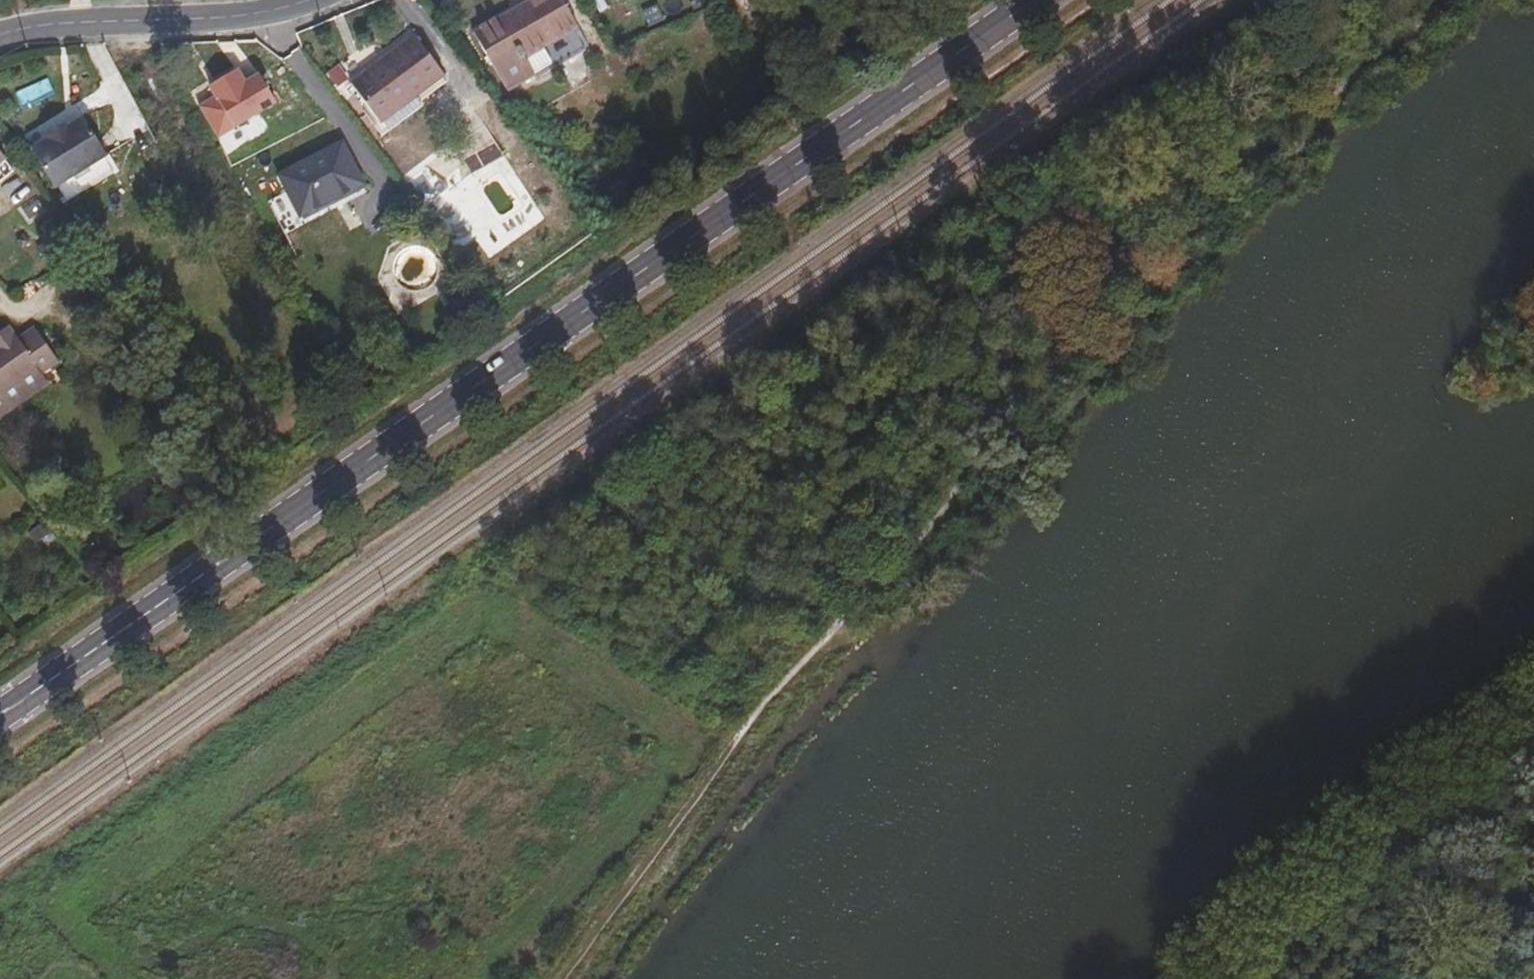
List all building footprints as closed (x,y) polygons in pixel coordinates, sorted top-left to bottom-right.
[(508,81),(535,68),(539,72),(591,44),(569,5),(566,0),(521,0),(477,26),(508,81)] [(355,79),(382,115),(446,67),(420,30),(355,79)] [(65,181),(106,155),(108,153),(84,116),(73,123),(71,120),(51,133),(52,135),(40,145),(56,170),(63,182),(65,181)] [(16,153),(0,132),(0,166),(16,153)] [(344,190),(363,180),(343,141),(281,174),(289,190),(295,187),(308,210),(344,190)] [(106,155),(65,181),(76,196),(116,171),(106,155)] [(363,180),(344,190),(350,201),(368,191),(363,180)] [(302,213),(308,210),(295,187),(289,190),(302,213)] [(6,403),(60,361),(62,363),(81,347),(53,315),(39,326),(29,317),(10,334),(14,339),(0,351),(0,396),(6,403)] [(29,531),(37,546),(52,537),(44,523),(29,531)]
